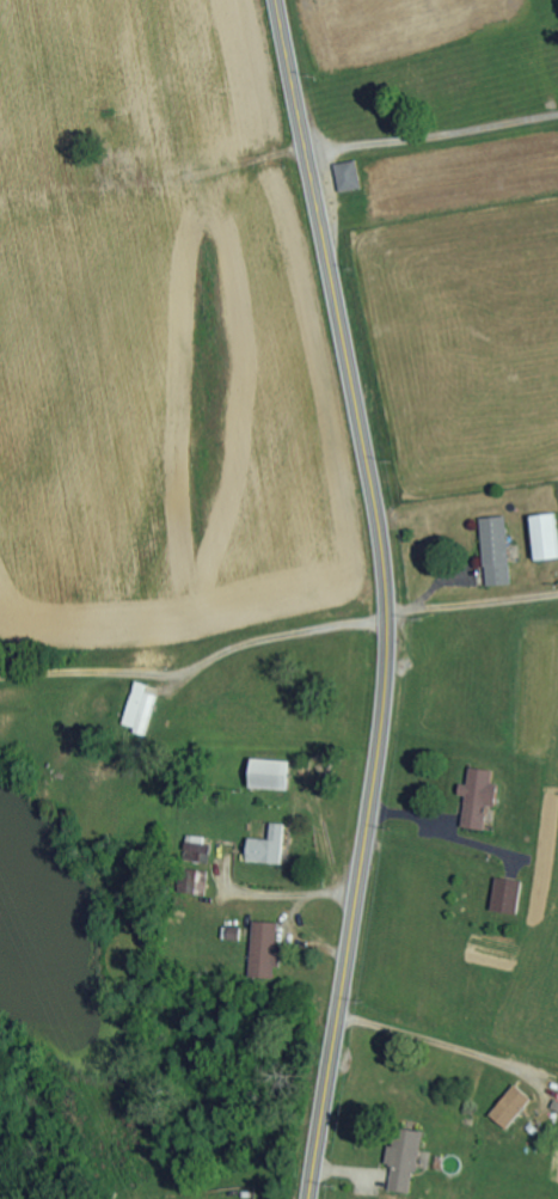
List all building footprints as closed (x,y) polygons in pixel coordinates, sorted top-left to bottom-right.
[(333,163),(339,191),(361,187),(355,159),(333,163)] [(553,512),(529,516),(536,560),(557,557),(557,543),(553,512)] [(480,517),(484,585),(510,584),(505,516),(480,517)] [(123,723),(134,726),(132,731),(146,735),(157,694),(146,691),(148,684),(134,680),(123,723)] [(287,788),(288,760),(249,759),(248,787),(287,788)] [(460,826),(483,830),(487,806),(495,807),(498,785),(491,784),(493,770),(469,766),(467,784),(460,783),(458,794),(465,796),(460,826)] [(246,838),(246,862),(281,863),(282,823),(269,823),(268,838),(246,838)] [(204,859),(207,837),(186,835),(183,857),(204,859)] [(179,893),(195,893),(196,869),(179,869),(179,893)] [(517,913),(520,880),(494,877),(491,911),(517,913)] [(249,976),(274,978),(277,922),(252,921),(249,976)] [(505,1129),(531,1099),(514,1084),(488,1114),(505,1129)] [(421,1132),(396,1128),(394,1146),(387,1145),(384,1164),(391,1166),(388,1190),(411,1193),(421,1132)]
